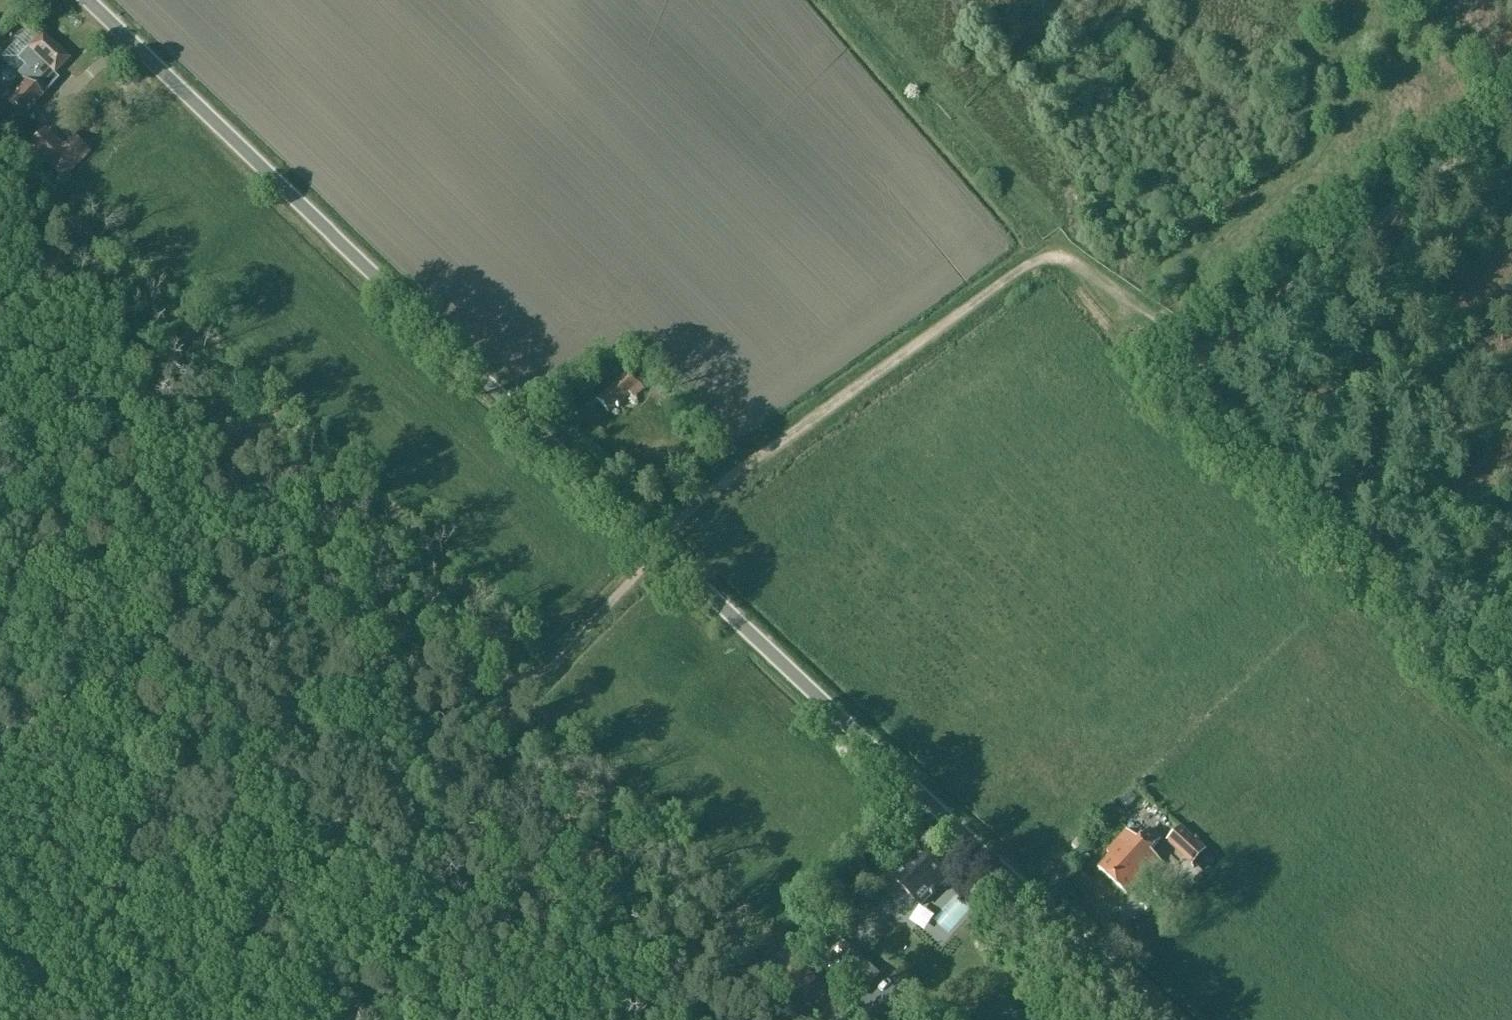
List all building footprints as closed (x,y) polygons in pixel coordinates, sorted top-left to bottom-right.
[(52,84),(48,80),(68,58),(42,33),(17,59),(25,66),(17,74),(25,82),(7,101),(23,116),(42,96),(42,95),(52,84)] [(30,143),(68,175),(76,166),(90,154),(71,136),(57,149),(41,132),(30,143)] [(624,346),(606,362),(614,371),(632,355),(624,346)] [(628,371),(596,400),(608,413),(630,394),(633,398),(644,388),(628,371)] [(1214,859),(1207,851),(1181,827),(1170,839),(1186,855),(1184,857),(1192,866),(1202,856),(1210,863),(1214,859)] [(1149,829),(1139,841),(1127,831),(1107,852),(1110,855),(1098,868),(1127,895),(1139,882),(1142,884),(1162,863),(1150,852),(1161,840),(1149,829)] [(923,851),(895,880),(921,906),(949,877),(923,851)] [(866,987),(874,978),(879,973),(838,934),(814,959),(855,998),(866,987)]
